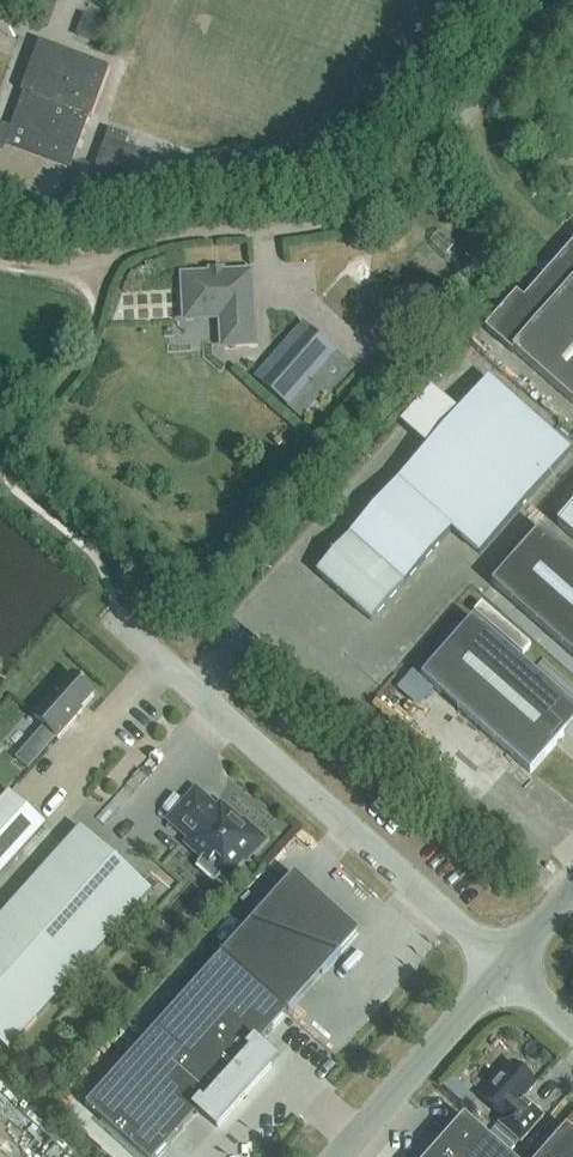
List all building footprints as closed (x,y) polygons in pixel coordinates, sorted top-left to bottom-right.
[(55,2),(49,0),(28,0),(22,17),(46,26),(55,2)] [(83,15),(75,34),(94,42),(102,24),(83,15)] [(55,204),(88,116),(91,118),(110,68),(39,42),(21,91),(27,93),(23,106),(20,104),(10,130),(1,126),(0,129),(0,184),(55,204)] [(96,167),(101,169),(95,185),(122,195),(128,179),(168,193),(182,191),(183,194),(211,190),(210,185),(238,181),(239,186),(258,183),(253,154),(234,157),(234,153),(205,157),(206,162),(178,166),(124,146),(127,137),(109,131),(96,167)] [(485,329),(512,353),(514,351),(572,403),(572,244),(524,300),(517,294),(485,329)] [(184,277),(186,297),(181,297),(182,310),(199,309),(200,309),(201,317),(223,315),(224,344),(253,342),(249,273),(184,277)] [(303,322),(255,377),(302,418),(325,392),(312,379),(337,351),(303,322)] [(397,481),(349,536),(403,584),(451,529),(479,553),(570,451),(488,378),(397,481)] [(572,539),(572,507),(557,525),(572,539)] [(541,529),(492,585),(572,656),(572,557),(541,529)] [(403,584),(349,536),(317,573),(371,620),(403,584)] [(572,724),(572,708),(473,620),(423,678),(531,773),(572,724)] [(434,690),(412,672),(404,681),(426,699),(434,690)] [(81,708),(94,694),(72,674),(59,689),(57,688),(33,715),(58,738),(82,710),(81,708)] [(45,824),(9,791),(0,802),(0,874),(45,824)] [(244,860),(261,840),(242,822),(240,825),(221,808),(217,813),(196,793),(171,820),(193,840),(189,844),(224,876),(241,857),(244,860)] [(150,892),(80,828),(0,916),(0,1046),(6,1052),(150,892)] [(294,875),(234,941),(222,954),(288,1013),(359,933),(294,875)] [(256,1048),(270,1033),(288,1013),(222,954),(191,990),(256,1048)] [(256,1048),(191,990),(150,1035),(215,1093),(199,1112),(217,1128),(274,1064),(256,1048)] [(181,1132),(199,1112),(215,1093),(150,1035),(86,1107),(142,1156),(158,1156),(181,1132)] [(523,1099),(536,1085),(512,1063),(481,1099),(504,1119),(499,1124),(520,1143),(543,1117),(523,1099)] [(463,1117),(428,1156),(509,1156),(463,1117)] [(566,1128),(540,1156),(572,1156),(572,1134),(566,1128)] [(543,1140),(535,1148),(542,1155),(550,1146),(543,1140)] [(518,1156),(533,1156),(535,1155),(527,1147),(518,1156)]
